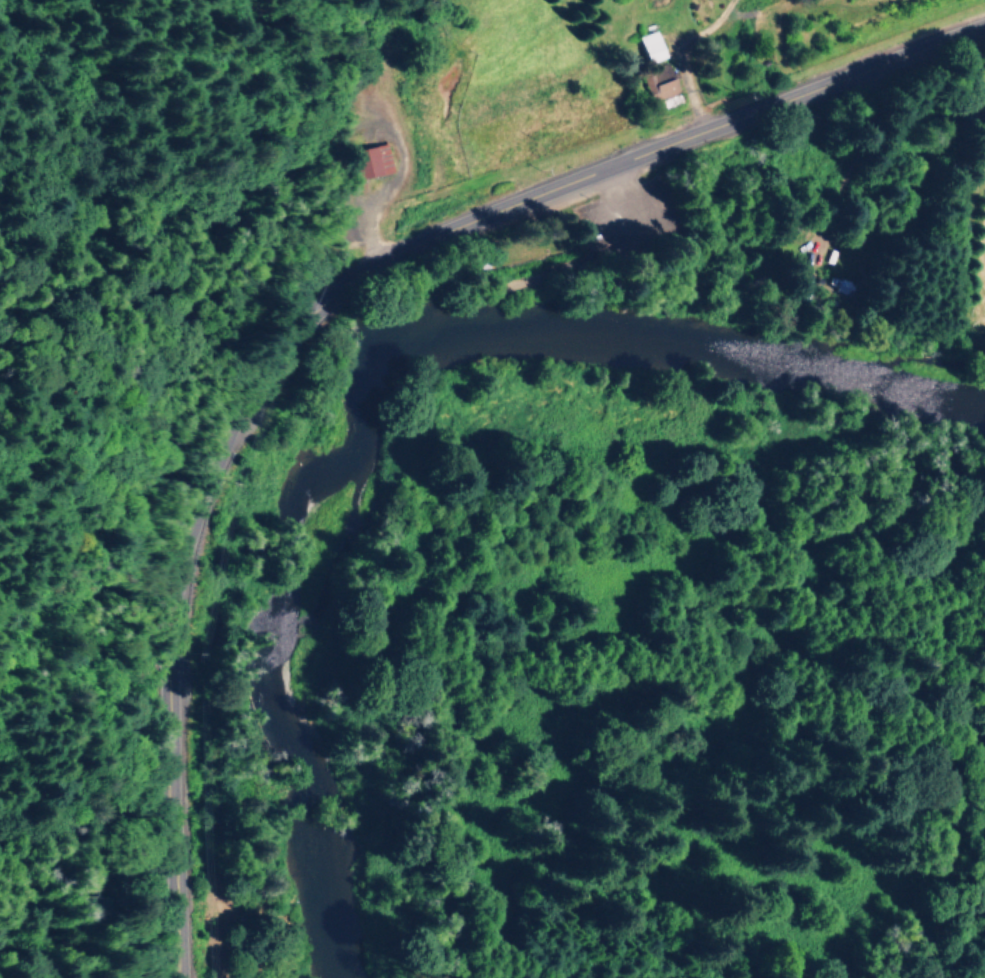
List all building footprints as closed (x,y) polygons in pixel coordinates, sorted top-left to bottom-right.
[(638,36),(646,63),(663,58),(655,31),(638,36)] [(651,85),(648,75),(641,77),(648,102),(677,93),(673,78),(651,85)] [(390,171),(383,143),(348,151),(355,179),(390,171)]
